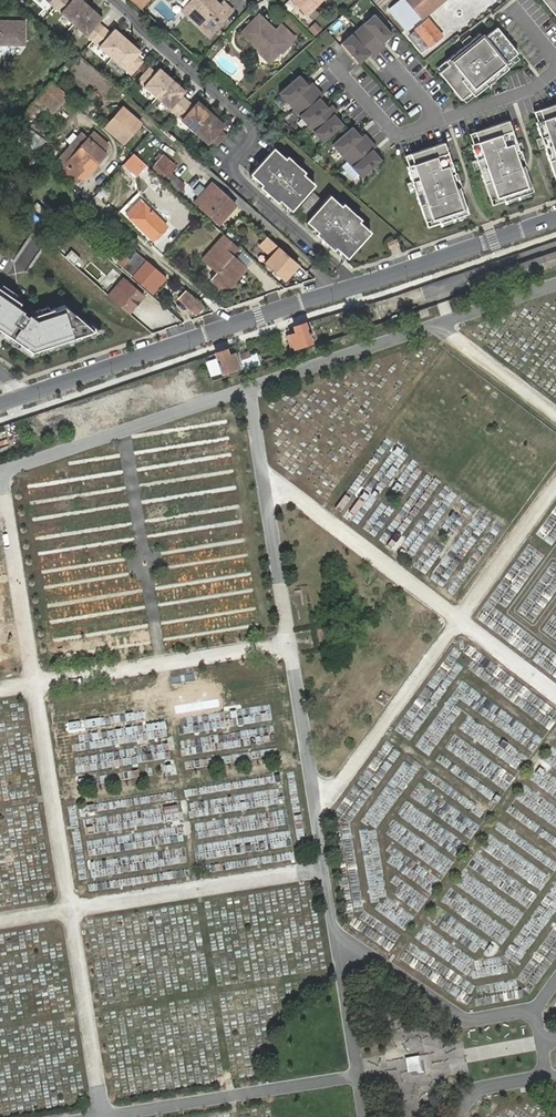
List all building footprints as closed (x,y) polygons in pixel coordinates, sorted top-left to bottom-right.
[(97,21),(101,17),(82,0),(45,0),(129,74),(142,60),(135,54),(139,50),(113,27),(109,31),(97,21)] [(219,24),(235,7),(228,0),(224,0),(221,2),(219,0),(188,0),(187,2),(188,10),(201,23),(207,17),(209,15),(219,24)] [(303,16),(318,0),(287,0),(303,16)] [(390,10),(405,29),(417,17),(421,22),(431,13),(446,0),(402,0),(390,10)] [(555,17),(555,0),(543,0),(555,17)] [(261,39),(276,53),(288,39),(291,41),(298,32),(283,19),(278,25),(260,8),(242,27),(259,41),(261,39)] [(376,13),(343,41),(360,61),(370,53),(373,56),(386,45),(383,41),(393,32),(376,13)] [(216,27),(219,24),(209,15),(207,17),(216,27)] [(216,27),(207,17),(201,23),(211,32),(216,27)] [(0,22),(0,46),(1,45),(25,45),(26,22),(0,22)] [(429,45),(441,37),(429,22),(417,31),(429,45)] [(449,63),(439,71),(461,98),(471,91),(474,95),(508,67),(504,63),(517,52),(497,26),(484,37),(480,32),(446,59),(449,63)] [(271,58),(276,53),(261,39),(259,41),(256,44),(271,58)] [(226,119),(199,96),(196,100),(184,90),(188,86),(161,62),(158,66),(152,61),(136,79),(213,147),(228,129),(222,123),(226,119)] [(301,73),(281,91),(324,139),(344,121),(335,112),(339,108),(333,101),(329,105),(321,96),(324,92),(313,80),(310,83),(301,73)] [(69,97),(51,82),(45,90),(62,106),(69,97)] [(539,108),(542,118),(536,120),(535,120),(553,176),(555,175),(555,102),(539,108)] [(539,108),(533,110),(536,120),(542,118),(539,108)] [(123,109),(106,128),(124,144),(141,124),(123,109)] [(470,142),(489,197),(501,193),(503,199),(532,189),(508,118),(474,130),(478,139),(472,141),(470,142)] [(353,124),(333,142),(361,174),(381,157),(373,147),(376,144),(365,131),(361,134),(353,124)] [(474,130),(469,132),(472,141),(478,139),(474,130)] [(93,166),(98,169),(109,157),(105,154),(110,149),(95,136),(68,167),(81,179),(93,166)] [(444,140),(410,151),(413,161),(408,163),(406,163),(425,219),(437,215),(439,220),(467,211),(444,140)] [(290,208),(313,182),(301,172),(303,169),(286,154),(284,156),(272,146),(249,172),(261,182),(259,185),(276,200),(278,197),(290,208)] [(410,151),(404,153),(408,163),(413,161),(410,151)] [(137,176),(147,166),(134,154),(124,165),(137,176)] [(175,167),(163,157),(153,167),(178,190),(183,184),(171,173),(175,167)] [(85,183),(98,169),(93,166),(81,179),(85,183)] [(76,185),(81,179),(68,167),(63,173),(76,185)] [(234,205),(212,186),(196,204),(218,224),(234,205)] [(369,229),(357,219),(359,216),(342,201),(340,203),(328,193),(306,219),(317,229),(315,231),(333,246),(334,244),(346,255),(369,229)] [(489,197),(491,203),(503,199),(501,193),(489,197)] [(164,226),(138,202),(126,215),(153,239),(164,226)] [(50,230),(31,213),(25,220),(44,237),(50,230)] [(425,219),(426,224),(439,220),(437,215),(425,219)] [(89,239),(95,233),(82,221),(76,228),(89,239)] [(102,239),(95,233),(89,239),(96,245),(102,239)] [(231,256),(238,246),(225,235),(203,261),(215,273),(210,281),(225,294),(245,270),(235,260),(230,263),(227,261),(231,256)] [(295,262),(264,235),(257,243),(269,254),(262,262),(281,278),(295,262)] [(121,266),(134,252),(128,246),(120,254),(122,256),(117,263),(121,266)] [(79,266),(84,261),(72,251),(67,255),(79,266)] [(160,276),(134,252),(121,266),(148,289),(160,276)] [(92,268),(84,261),(79,266),(86,272),(92,268)] [(99,274),(92,268),(86,272),(94,279),(99,274)] [(164,278),(160,276),(148,289),(152,293),(164,278)] [(109,296),(128,312),(140,296),(123,281),(109,296)] [(3,282),(0,286),(4,289),(14,296),(17,292),(6,285),(3,282)] [(0,286),(0,328),(32,350),(94,329),(89,324),(65,303),(31,317),(17,307),(21,301),(14,296),(4,289),(0,286)] [(196,313),(203,305),(184,289),(177,297),(196,313)] [(311,343),(305,322),(293,326),(295,333),(285,337),(289,350),(311,343)] [(31,356),(102,332),(93,323),(89,324),(94,329),(32,350),(0,328),(0,334),(31,356)] [(243,366),(245,370),(253,368),(249,354),(240,357),(239,353),(228,357),(225,349),(215,353),(221,372),(243,366)] [(167,814),(179,811),(178,805),(166,807),(167,814)] [(408,1072),(422,1072),(422,1057),(408,1057),(408,1072)]
